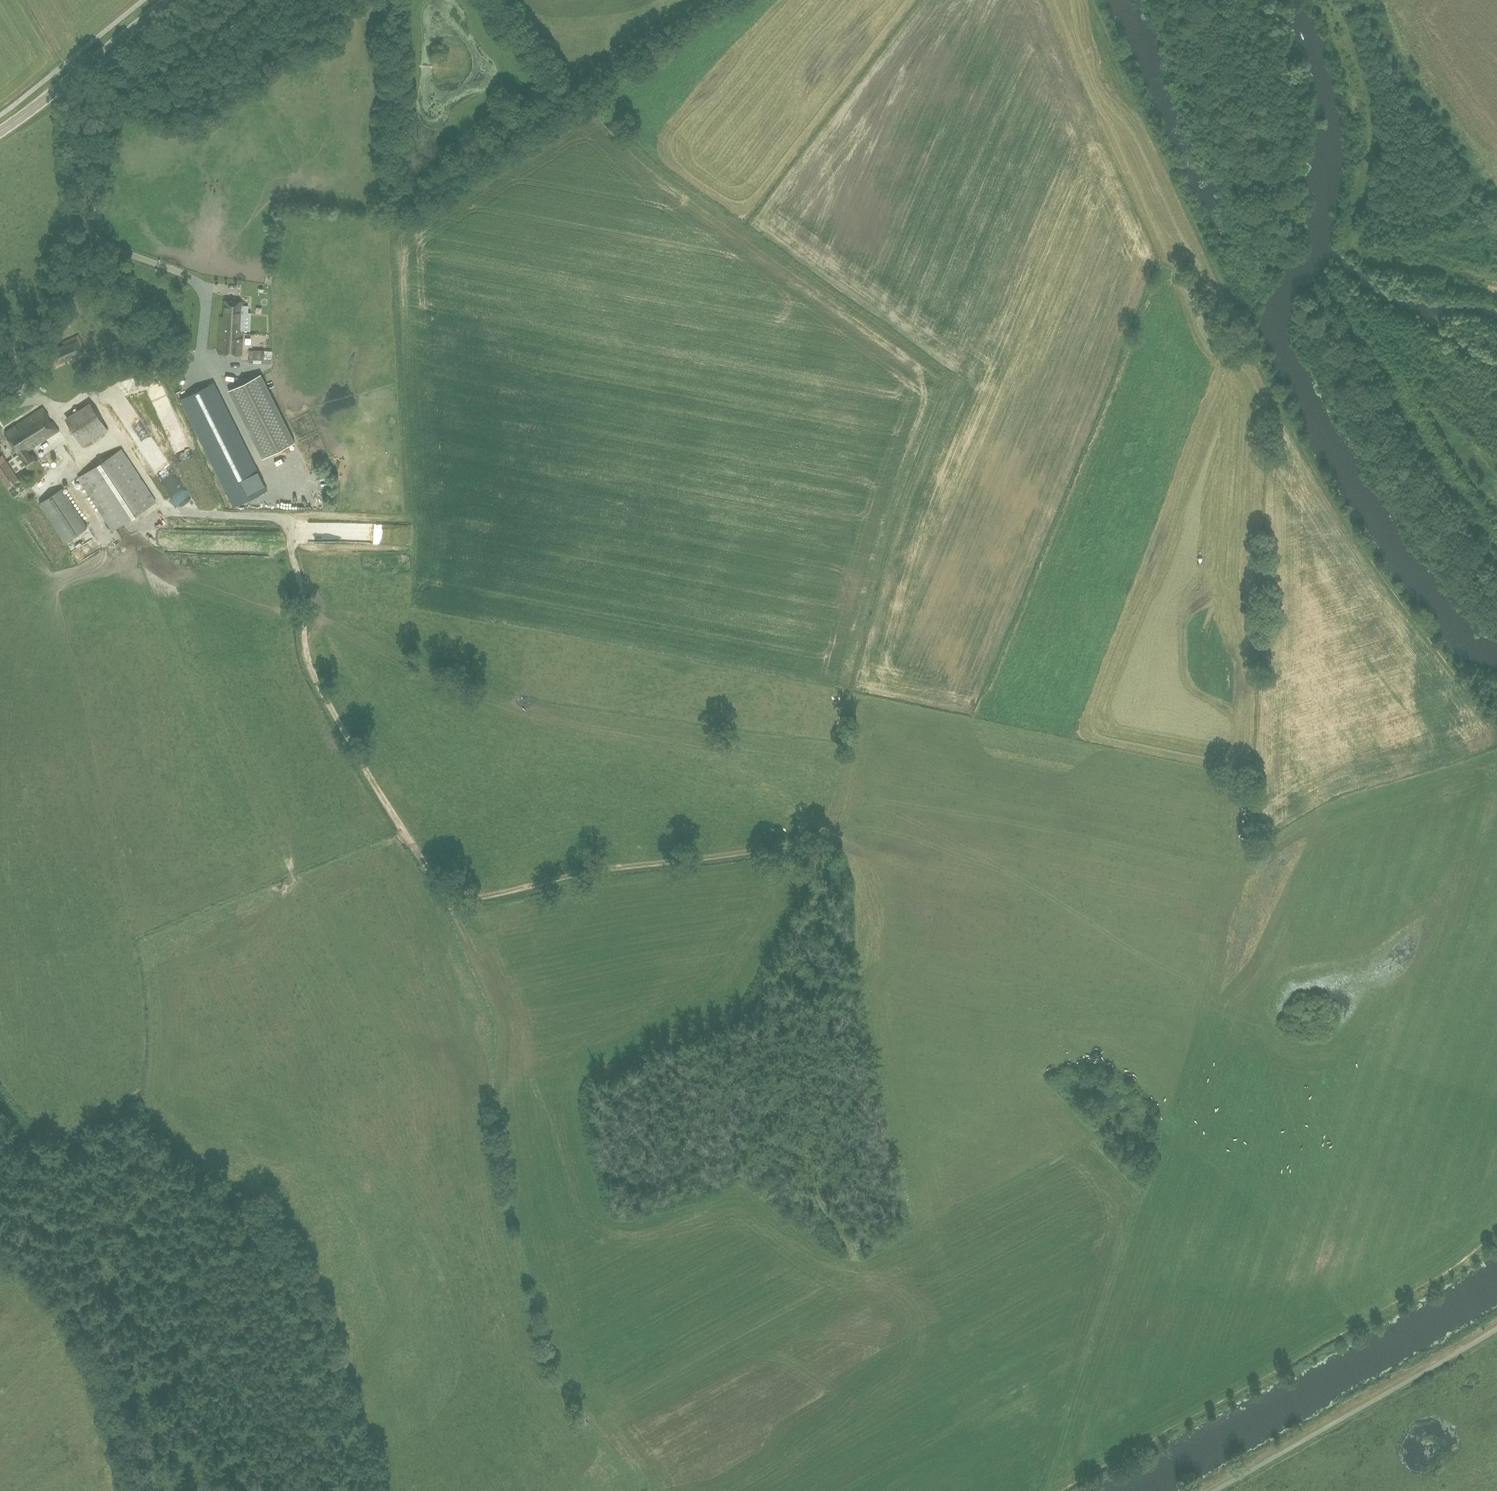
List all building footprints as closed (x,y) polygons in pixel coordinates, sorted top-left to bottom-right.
[(242,354),(244,301),(224,300),(224,317),(220,316),(218,352),(242,354)] [(197,331),(200,312),(192,311),(189,330),(197,331)] [(88,354),(79,334),(63,342),(64,345),(59,347),(57,344),(47,349),(56,368),(66,363),(65,360),(70,358),(72,361),(88,354)] [(263,457),(295,441),(261,373),(229,389),(263,457)] [(214,382),(180,398),(234,507),(267,490),(214,382)] [(167,397),(166,389),(152,391),(153,400),(167,397)] [(148,426),(135,397),(115,406),(120,416),(125,414),(134,433),(148,426)] [(83,446),(108,429),(90,401),(65,417),(83,446)] [(166,431),(180,426),(173,406),(164,409),(161,402),(156,404),(166,431)] [(51,422),(47,416),(48,415),(43,407),(5,432),(28,468),(38,461),(33,453),(30,455),(27,450),(58,430),(52,422),(51,422)] [(49,440),(52,447),(66,440),(63,433),(49,440)] [(153,462),(157,460),(154,456),(161,452),(153,440),(143,448),(153,462)] [(113,529),(156,501),(121,448),(78,477),(113,529)] [(25,489),(2,454),(0,456),(0,476),(13,496),(25,489)] [(178,473),(168,476),(170,482),(179,480),(178,473)] [(65,541),(87,526),(62,488),(40,502),(65,541)] [(77,541),(70,545),(73,550),(80,546),(77,541)]
